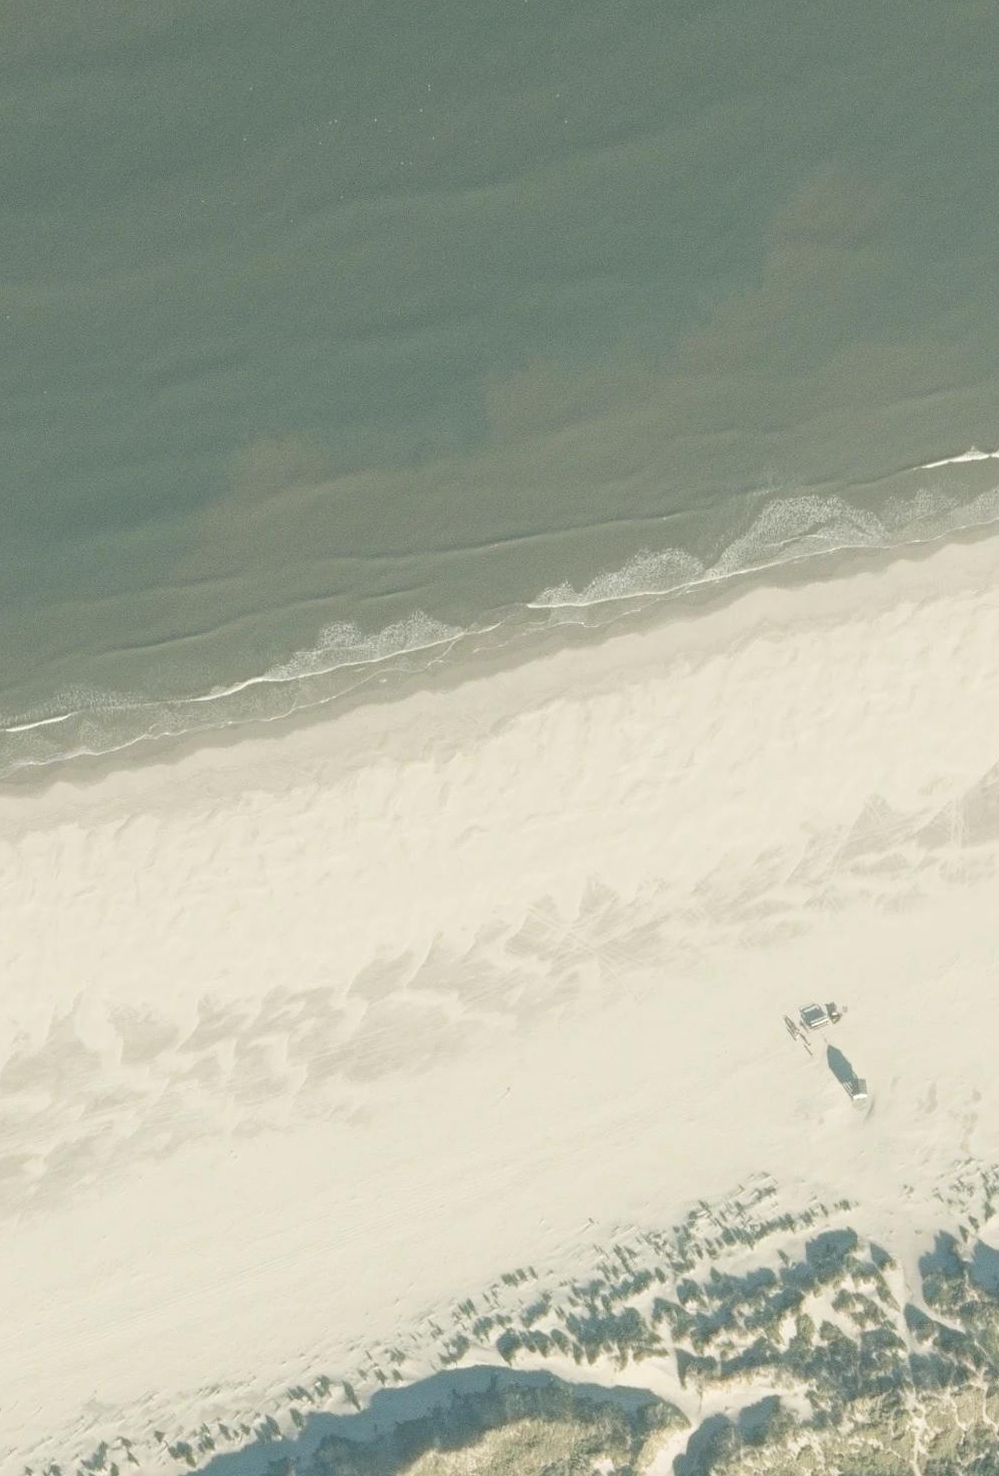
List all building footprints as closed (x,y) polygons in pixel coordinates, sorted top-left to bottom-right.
[(864,1086),(851,1088),(854,1102),(866,1100),(864,1086)]
